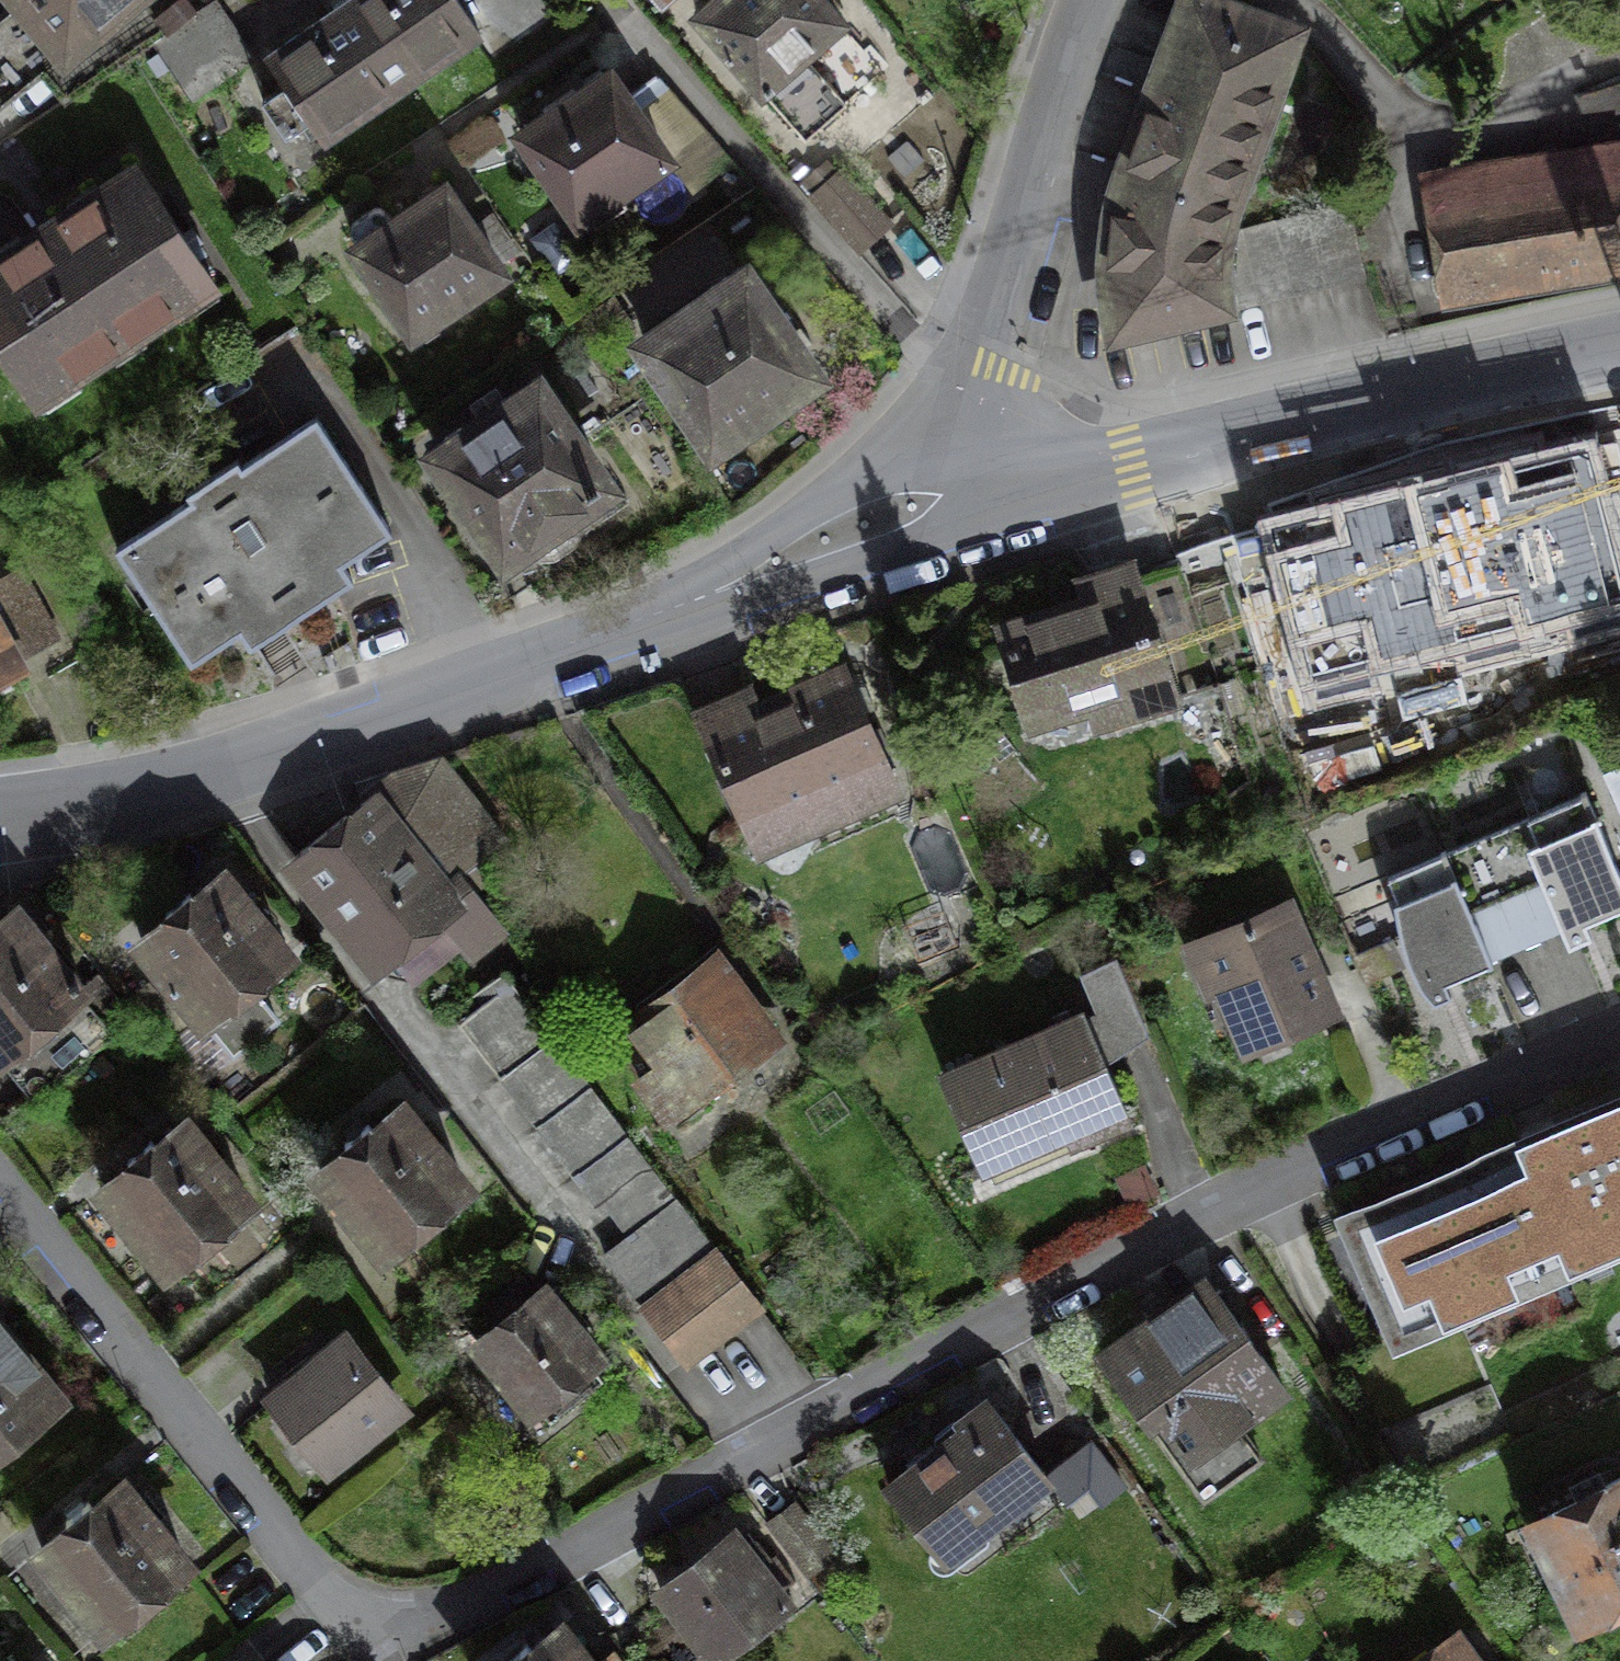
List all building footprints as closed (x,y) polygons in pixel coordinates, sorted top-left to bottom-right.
[(0,15),(0,107),(42,72),(67,101),(153,42),(193,15),(186,5),(193,0),(17,0),(0,15)] [(267,55),(324,138),(479,34),(455,0),(348,0),(267,55)] [(479,34),(494,54),(551,15),(540,0),(455,0),(479,34)] [(882,72),(819,0),(719,0),(698,19),(805,140),(882,72)] [(1232,206),(1295,37),(1248,20),(1250,14),(1213,0),(1186,0),(1163,63),(1152,59),(1141,88),(1152,92),(1125,166),(1232,206)] [(249,61),(210,4),(193,15),(153,42),(192,100),(249,61)] [(634,111),(609,74),(522,133),(579,217),(588,211),(598,225),(628,204),(618,190),(666,157),(634,111)] [(730,160),(661,85),(634,111),(666,157),(695,192),(730,160)] [(1427,189),(1443,305),(1479,300),(1476,279),(1619,259),(1619,143),(1571,149),(1576,186),(1505,195),(1500,161),(1468,166),(1427,189)] [(1125,166),(1114,162),(1104,191),(1115,195),(1107,233),(1113,333),(1365,274),(1348,204),(1239,228),(1237,240),(1224,239),(1232,206),(1125,166)] [(137,169),(0,259),(0,349),(32,398),(211,281),(137,169)] [(888,223),(842,171),(813,196),(860,248),(888,223)] [(500,272),(443,188),(392,223),(382,209),(375,207),(350,223),(350,230),(360,244),(357,246),(416,334),(429,337),(438,331),(439,318),(436,314),(500,272)] [(813,374),(744,275),(645,343),(714,443),(813,374)] [(605,487),(537,387),(437,455),(506,555),(605,487)] [(387,529),(315,419),(240,468),(236,462),(188,493),(192,499),(118,547),(191,658),(239,626),(250,643),(350,578),(339,561),(387,529)] [(1596,443),(1260,529),(1306,705),(1619,625),(1619,537),(1596,443)] [(1201,629),(1180,563),(1133,578),(1130,567),(1081,582),(1087,603),(1003,631),(1032,721),(1121,693),(1127,714),(1172,700),(1154,644),(1201,629)] [(22,579),(0,591),(0,670),(55,640),(22,579)] [(894,790),(842,672),(757,709),(753,700),(703,722),(759,849),(894,790)] [(505,838),(442,759),(396,773),(352,808),(353,809),(295,855),(322,890),(326,887),(381,957),(388,951),(414,985),(464,946),(472,955),(506,928),(475,889),(487,879),(474,862),(505,838)] [(1585,792),(1443,851),(1468,908),(1541,878),(1568,943),(1590,934),(1584,920),(1619,906),(1619,876),(1585,792)] [(1386,875),(1395,896),(1394,908),(1395,920),(1398,937),(1404,953),(1411,970),(1421,985),(1433,999),(1450,992),(1445,980),(1490,960),(1468,908),(1443,851),(1386,875)] [(169,917),(141,940),(205,1019),(285,954),(221,875),(194,897),(189,891),(164,911),(169,917)] [(1329,1012),(1284,906),(1196,943),(1214,986),(1222,983),(1249,1046),(1329,1012)] [(14,912),(0,923),(0,1057),(33,1098),(113,1034),(74,986),(83,979),(75,969),(66,976),(14,912)] [(1114,956),(1080,971),(1109,1037),(1143,1023),(1114,956)] [(765,1041),(713,970),(706,975),(694,960),(635,1003),(640,1010),(611,1031),(643,1073),(640,1075),(671,1116),(704,1091),(702,1088),(765,1041)] [(501,988),(492,977),(453,1007),(630,1238),(679,1201),(510,981),(501,988)] [(1123,1117),(1080,1017),(945,1075),(983,1163),(1067,1127),(1072,1139),(1123,1117)] [(1346,1216),(1398,1336),(1619,1241),(1619,1099),(1346,1216)] [(464,1185),(399,1106),(372,1128),(368,1123),(343,1143),(347,1148),(319,1171),(384,1250),(464,1185)] [(248,1201),(183,1122),(155,1145),(151,1139),(127,1159),(131,1163),(102,1187),(167,1267),(248,1201)] [(758,1304),(679,1201),(630,1238),(606,1256),(685,1359),(758,1304)] [(540,1292),(516,1262),(457,1308),(482,1339),(477,1343),(531,1410),(539,1404),(551,1419),(602,1378),(590,1362),(598,1356),(576,1329),(585,1321),(556,1285),(550,1291),(540,1292)] [(1281,1385),(1207,1281),(1102,1355),(1203,1497),(1261,1457),(1234,1419),(1281,1385)] [(64,1400),(0,1321),(0,1451),(64,1400)] [(400,1405),(345,1340),(273,1399),(327,1465),(400,1405)] [(1046,1474),(986,1400),(958,1423),(962,1429),(889,1488),(944,1556),(1046,1474)] [(1515,1527),(1544,1588),(1567,1577),(1586,1616),(1619,1600),(1619,1478),(1515,1527)] [(184,1561),(120,1482),(92,1504),(88,1500),(64,1519),(68,1524),(41,1546),(105,1625),(184,1561)] [(835,1553),(794,1501),(766,1523),(807,1575),(835,1553)] [(747,1552),(732,1532),(659,1590),(711,1655),(783,1597),(757,1564),(766,1557),(756,1545),(747,1552)] [(559,1625),(530,1648),(526,1643),(503,1660),(588,1660),(559,1625)] [(1454,1638),(1421,1660),(1470,1660),(1454,1638)]
